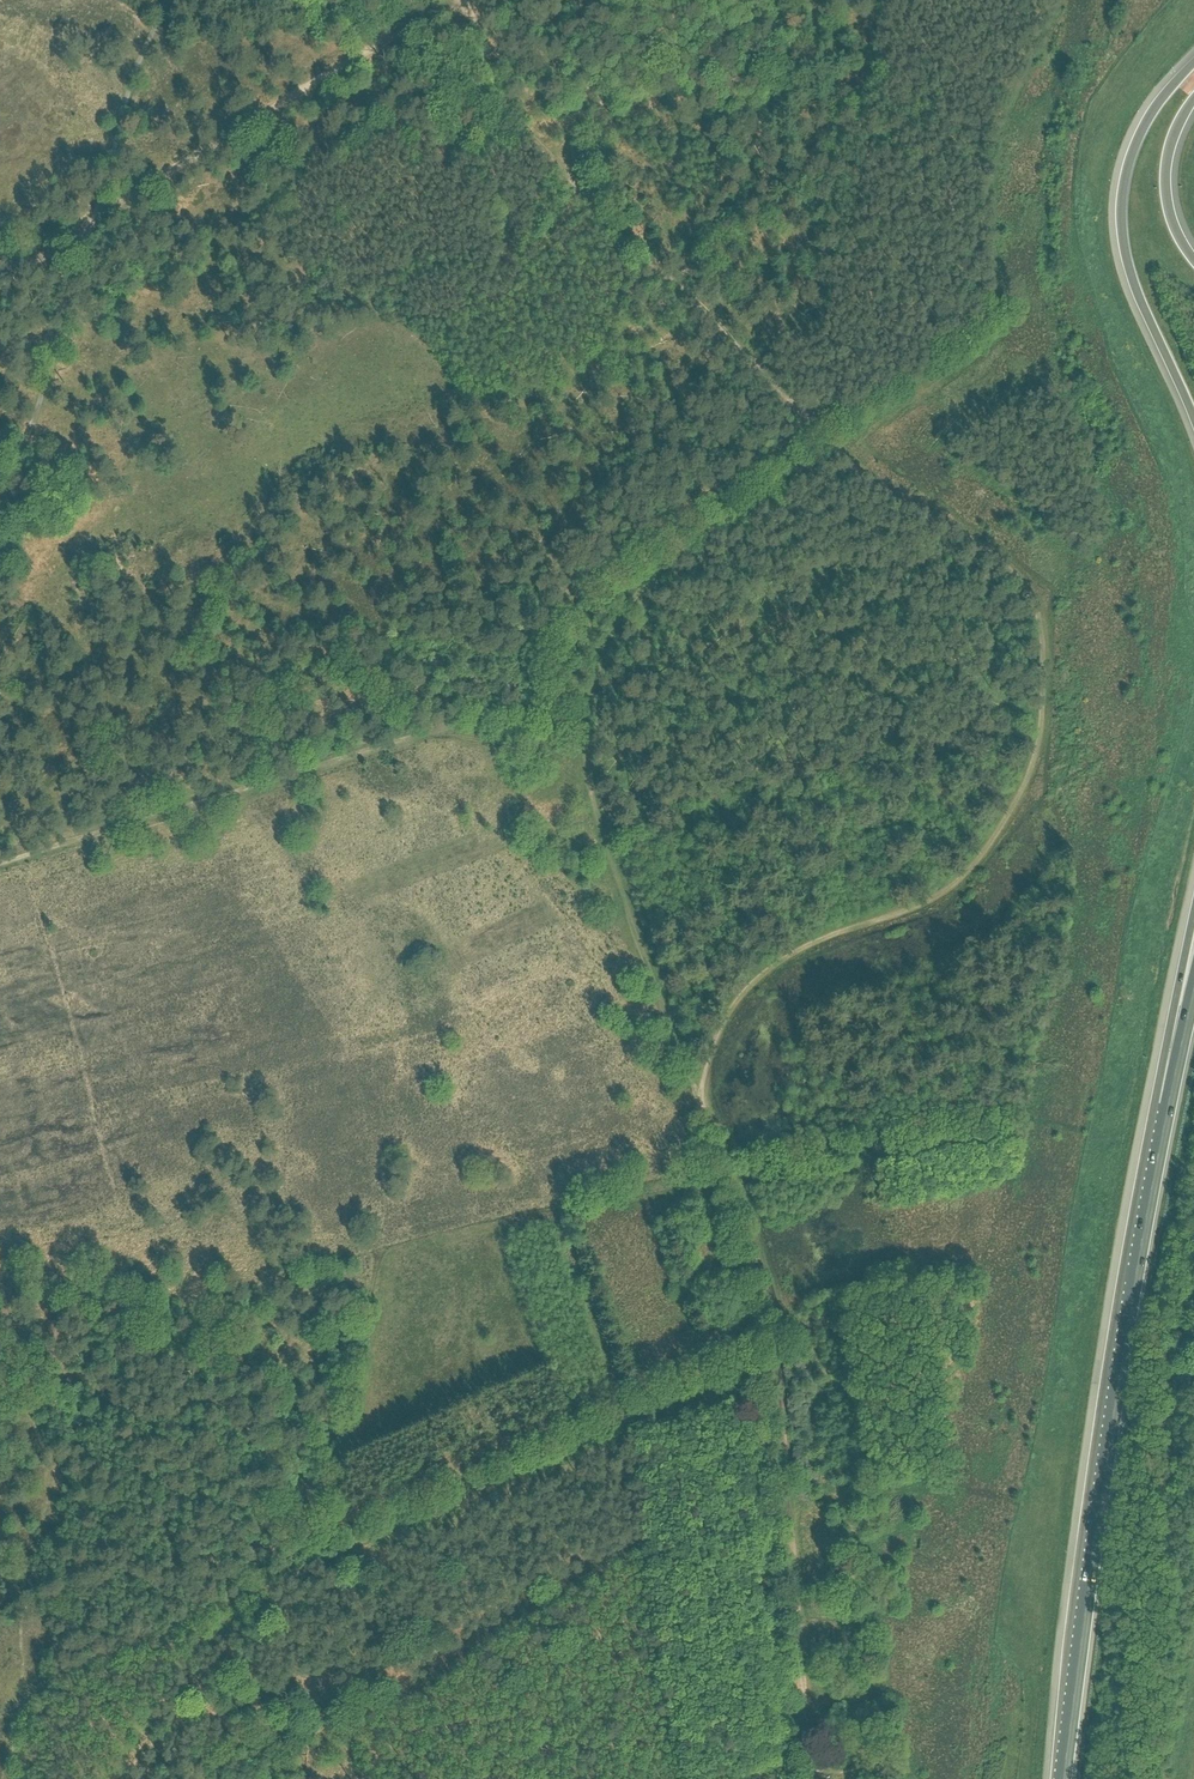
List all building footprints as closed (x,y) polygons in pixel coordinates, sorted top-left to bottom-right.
[(182,143),(185,156),(198,153),(195,140),(182,143)] [(559,155),(554,159),(561,167),(566,162),(559,155)]
